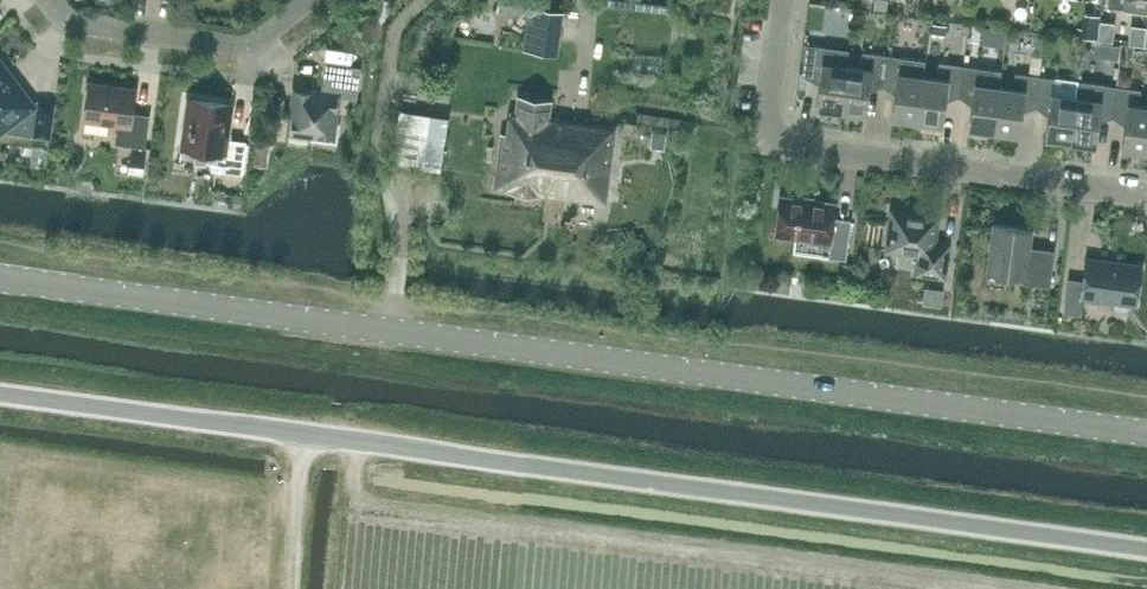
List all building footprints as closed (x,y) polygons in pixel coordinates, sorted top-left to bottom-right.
[(886,2),(874,0),(873,0),(872,9),(885,11),(886,2)] [(1108,6),(1146,12),(1146,0),(1109,0),(1108,6)] [(530,7),(525,49),(553,53),(559,10),(530,7)] [(1097,40),(1100,22),(1100,16),(1084,14),(1081,38),(1097,40)] [(1100,22),(1097,40),(1112,42),(1115,24),(1100,22)] [(947,26),(932,24),(930,34),(945,36),(947,26)] [(1146,28),(1131,25),(1129,45),(1144,46),(1146,28)] [(1005,30),(981,26),(979,43),(1003,47),(1005,30)] [(833,63),(835,48),(805,44),(801,72),(820,75),(816,107),(823,108),(826,111),(834,112),(837,110),(840,110),(846,65),(833,63)] [(1120,46),(1100,44),(1099,58),(1118,60),(1120,46)] [(883,83),(887,55),(862,52),(860,67),(846,65),(840,110),(865,113),(869,81),(883,83)] [(887,55),(883,83),(897,85),(895,95),(892,117),(917,121),(923,76),(922,76),(925,60),(887,55)] [(5,69),(0,62),(0,130),(4,127),(8,131),(49,137),(53,104),(36,102),(32,105),(13,80),(14,77),(8,69),(5,69)] [(959,93),(963,65),(938,62),(936,78),(923,76),(917,121),(941,124),(945,92),(959,93)] [(355,98),(359,68),(326,64),(322,92),(308,90),(292,102),(288,133),(312,136),(311,141),(337,144),(340,123),(335,123),(338,95),(355,98)] [(986,84),(988,69),(963,65),(959,93),(973,95),(969,128),(993,131),(999,86),(986,84)] [(1036,104),(1039,76),(1015,72),(1013,88),(999,86),(993,131),(1017,134),(1022,102),(1036,104)] [(1069,141),(1075,101),(1078,81),(1039,76),(1036,104),(1049,106),(1045,138),(1069,141)] [(1112,114),(1116,86),(1078,81),(1075,101),(1069,141),(1094,145),(1098,112),(1112,114)] [(132,113),(135,89),(88,83),(82,127),(84,127),(85,119),(117,124),(115,143),(145,147),(149,115),(132,113)] [(1141,89),(1116,86),(1112,114),(1126,116),(1121,148),(1146,152),(1146,144),(1146,106),(1138,105),(1141,89)] [(189,100),(190,97),(188,97),(181,149),(182,149),(182,147),(213,151),(211,169),(241,174),(246,141),(227,138),(232,103),(231,103),(230,105),(189,100)] [(548,116),(550,101),(517,97),(515,111),(509,110),(506,133),(501,132),(493,187),(604,204),(615,126),(548,116)] [(448,118),(399,111),(391,167),(441,174),(448,118)] [(253,140),(249,164),(266,166),(269,142),(253,140)] [(834,217),(836,203),(779,195),(774,235),(830,243),(828,257),(845,259),(851,220),(834,217)] [(934,242),(937,217),(892,210),(886,249),(918,254),(916,272),(943,276),(948,244),(934,242)] [(1028,249),(1030,229),(995,224),(988,272),(1023,277),(1022,283),(1050,287),(1055,250),(1037,248),(1037,250),(1028,249)] [(1135,304),(1140,266),(1087,259),(1084,281),(1068,279),(1064,312),(1080,314),(1082,297),(1114,301),(1113,306),(1116,309),(1125,310),(1129,308),(1129,303),(1135,304)] [(939,304),(941,290),(925,288),(923,302),(939,304)]
